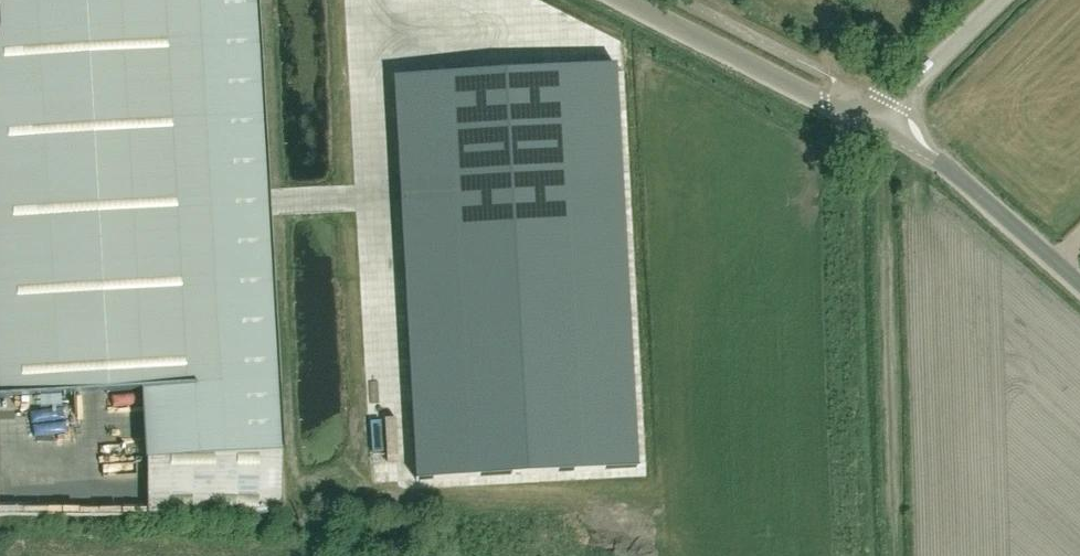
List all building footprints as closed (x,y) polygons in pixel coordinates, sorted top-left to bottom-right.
[(174,0),(0,0),(0,400),(143,392),(196,388),(174,0)] [(143,392),(147,448),(282,448),(269,221),(267,186),(256,0),(174,0),(196,388),(143,392)] [(394,79),(416,480),(637,468),(615,67),(394,79)] [(71,436),(69,396),(38,398),(40,438),(71,436)] [(282,448),(147,448),(147,517),(282,516),(282,448)]
